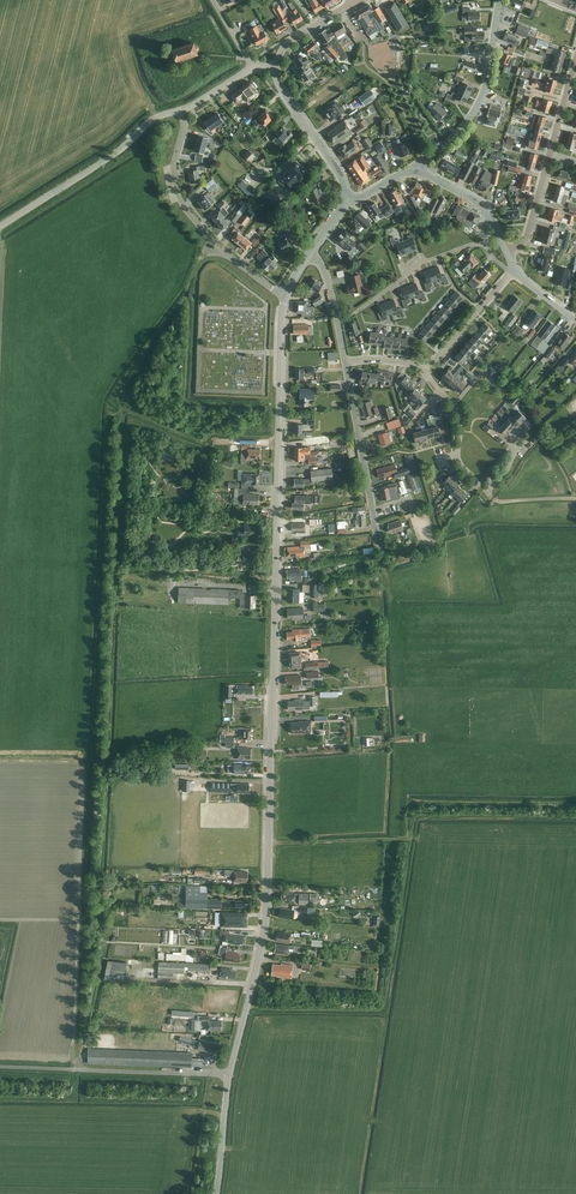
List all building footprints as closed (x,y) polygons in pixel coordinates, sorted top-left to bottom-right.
[(281,0),(277,0),(282,9),(287,7),(283,0),(281,0)] [(312,6),(311,6),(315,13),(316,12),(315,12),(325,6),(325,7),(336,0),(309,0),(312,6)] [(409,25),(395,2),(384,8),(398,31),(409,25)] [(424,9),(420,3),(415,6),(418,12),(424,9)] [(369,4),(355,12),(356,14),(359,19),(367,33),(369,36),(369,35),(372,40),(379,36),(376,31),(378,30),(379,32),(385,28),(381,22),(386,19),(379,7),(373,10),(369,4)] [(282,11),(279,5),(274,8),(280,19),(272,24),(277,33),(287,28),(283,22),(288,19),(283,10),(282,11)] [(470,12),(470,8),(463,8),(463,14),(468,14),(468,20),(480,20),(480,11),(470,12)] [(299,12),(298,13),(296,9),(291,12),(293,16),(290,17),(294,24),(303,19),(299,12)] [(253,27),(251,23),(243,27),(246,32),(249,30),(257,45),(268,39),(265,32),(261,33),(257,25),(253,27)] [(342,23),(332,28),(337,37),(344,32),(344,31),(346,30),(346,29),(342,23)] [(516,33),(527,37),(531,28),(519,23),(516,33)] [(423,25),(424,32),(433,31),(432,24),(423,25)] [(349,56),(331,29),(329,27),(325,29),(318,35),(324,44),(325,43),(327,46),(324,48),(335,60),(340,56),(344,59),(349,56)] [(349,27),(346,29),(346,30),(353,38),(356,36),(349,27)] [(465,27),(465,34),(472,34),(472,39),(484,39),(484,32),(474,32),(474,27),(472,27),(465,27)] [(514,35),(506,32),(503,39),(510,42),(510,43),(518,46),(519,41),(516,40),(518,35),(514,34),(514,35)] [(537,39),(531,37),(529,44),(530,44),(530,46),(533,47),(533,45),(541,47),(543,44),(536,42),(537,39)] [(319,56),(322,54),(317,49),(319,47),(312,39),(308,43),(319,56)] [(194,43),(194,42),(175,48),(175,49),(172,50),(176,61),(179,60),(196,54),(198,54),(198,53),(198,52),(197,52),(197,51),(198,50),(199,48),(198,46),(196,45),(195,45),(194,44),(195,44),(194,43)] [(316,58),(319,56),(308,43),(302,48),(309,55),(311,53),(316,58)] [(484,57),(484,45),(468,46),(469,55),(476,55),(476,57),(484,57)] [(514,52),(524,57),(526,53),(509,46),(507,50),(513,53),(514,52)] [(557,49),(557,50),(552,48),(550,55),(555,57),(555,56),(563,58),(565,51),(557,49)] [(322,55),(327,61),(331,57),(326,51),(322,55)] [(504,52),(501,62),(506,64),(505,66),(511,68),(514,58),(512,57),(512,55),(504,52)] [(307,83),(311,80),(309,78),(313,75),(309,69),(310,69),(307,64),(310,62),(309,60),(306,57),(303,59),(301,56),(300,57),(299,56),(297,57),(298,59),(296,60),(301,66),(298,68),(301,72),(300,73),(302,75),(301,75),(305,81),(307,83)] [(561,65),(563,58),(555,56),(555,57),(554,61),(549,60),(548,62),(553,64),(553,63),(561,65)] [(464,64),(475,68),(477,64),(465,60),(464,64)] [(349,68),(345,63),(341,66),(346,71),(349,68)] [(559,72),(561,65),(553,63),(553,64),(552,68),(547,67),(546,69),(551,71),(551,70),(559,72)] [(529,76),(535,78),(537,71),(524,67),(522,71),(528,72),(528,75),(529,75),(529,76)] [(469,95),(473,87),(463,82),(464,79),(456,75),(454,79),(458,80),(457,83),(460,85),(458,89),(469,95)] [(555,87),(557,80),(552,79),(552,78),(547,76),(545,84),(555,87)] [(528,81),(521,79),(519,86),(526,88),(528,81)] [(251,83),(250,82),(239,90),(231,95),(236,102),(244,96),(247,101),(253,97),(258,93),(255,89),(257,87),(253,82),(251,83)] [(553,93),(555,87),(545,84),(543,91),(548,93),(548,91),(553,93)] [(317,96),(324,106),(334,99),(329,92),(332,90),(331,87),(317,96)] [(370,89),(359,98),(365,106),(376,97),(370,89)] [(466,102),(469,95),(458,89),(456,94),(453,92),(451,95),(448,94),(446,97),(454,101),(456,98),(466,102)] [(550,107),(552,101),(543,98),(542,101),(537,100),(536,103),(550,107)] [(443,108),(437,103),(430,109),(437,115),(435,117),(440,121),(448,112),(447,112),(449,109),(445,106),(443,108)] [(549,113),(550,107),(536,103),(535,106),(541,107),(540,110),(549,113)] [(502,107),(491,104),(490,109),(489,108),(485,123),(495,126),(498,117),(499,117),(502,107)] [(343,106),(337,110),(333,105),(324,111),(325,112),(324,113),(326,115),(327,114),(331,120),(339,113),(340,115),(346,111),(343,106)] [(270,113),(266,109),(265,109),(266,109),(253,121),(257,126),(262,121),(266,125),(275,117),(271,113),(270,113)] [(223,121),(218,113),(211,118),(217,126),(218,125),(222,122),(223,121)] [(535,114),(534,117),(533,121),(537,122),(537,123),(544,125),(546,117),(539,115),(535,114)] [(217,126),(211,118),(205,122),(210,130),(216,127),(217,126)] [(339,140),(340,142),(353,133),(344,120),(335,126),(336,127),(327,133),(334,143),(339,140)] [(368,127),(363,120),(359,123),(361,126),(355,130),(358,134),(368,127)] [(533,121),(533,124),(531,129),(535,130),(535,131),(542,133),(544,125),(537,123),(537,122),(533,121)] [(288,131),(283,127),(283,128),(280,131),(279,129),(276,132),(278,134),(273,141),(280,148),(292,135),(288,131)] [(535,131),(535,130),(531,129),(530,132),(535,133),(533,138),(533,139),(539,141),(542,133),(535,131)] [(206,144),(208,138),(199,135),(196,143),(206,145),(206,144)] [(517,139),(508,136),(506,143),(515,145),(517,139)] [(269,140),(266,137),(260,143),(264,146),(269,140)] [(373,145),(368,137),(362,141),(367,149),(373,145)] [(533,139),(533,138),(529,137),(527,146),(537,149),(539,141),(533,139)] [(405,143),(401,144),(399,139),(394,141),(396,146),(400,157),(405,155),(405,156),(408,155),(408,154),(409,153),(405,143)] [(575,140),(575,142),(568,140),(566,148),(573,150),(574,143),(575,144),(575,141),(575,140)] [(349,153),(350,155),(358,149),(353,141),(346,145),(346,144),(338,149),(344,157),(349,153)] [(386,150),(380,142),(375,146),(380,154),(386,150)] [(204,151),(206,146),(206,145),(196,143),(194,150),(204,153),(204,151)] [(482,147),(476,144),(473,151),(478,154),(482,147)] [(490,150),(483,147),(480,153),(487,157),(490,150)] [(256,156),(249,149),(243,155),(250,162),(256,156)] [(466,159),(468,156),(457,150),(455,155),(462,159),(463,157),(466,159)] [(497,158),(502,159),(503,154),(491,151),(489,159),(496,161),(497,158)] [(529,160),(536,162),(538,154),(531,152),(527,151),(527,154),(530,155),(529,159),(529,160)] [(366,161),(362,155),(347,165),(353,173),(361,168),(361,167),(363,165),(362,164),(366,161)] [(471,169),(474,164),(477,158),(473,156),(467,167),(466,167),(461,177),(462,178),(461,179),(464,180),(465,179),(466,180),(471,169)] [(526,158),(523,167),(533,169),(536,162),(529,160),(529,159),(526,158)] [(309,171),(296,159),(287,169),(288,169),(278,180),(284,186),(286,183),(291,188),(299,180),(300,181),(309,171)] [(440,167),(456,176),(460,168),(445,159),(440,167)] [(368,174),(365,169),(370,166),(366,161),(362,164),(363,165),(361,167),(361,168),(353,173),(361,186),(374,177),(382,171),(379,167),(378,168),(377,166),(374,168),(375,170),(371,172),(368,174)] [(205,169),(204,165),(193,167),(194,170),(189,171),(191,183),(200,181),(198,170),(205,169)] [(481,167),(477,165),(474,172),(474,171),(469,182),(469,183),(471,184),(471,183),(474,184),(479,174),(481,167)] [(500,170),(495,170),(494,175),(486,170),(477,186),(483,189),(484,190),(484,191),(485,192),(486,191),(487,191),(491,184),(492,183),(497,185),(500,170)] [(568,179),(570,179),(571,175),(569,175),(570,172),(561,170),(559,176),(568,179)] [(522,172),(520,179),(523,180),(523,181),(530,183),(532,175),(522,172)] [(218,186),(213,179),(204,185),(210,192),(218,186)] [(523,181),(523,180),(520,179),(519,182),(522,183),(521,189),(528,191),(530,183),(523,181)] [(325,190),(321,181),(314,184),(316,188),(307,191),(309,197),(313,195),(316,203),(322,201),(322,200),(324,199),(333,195),(330,189),(325,190)] [(246,183),(240,188),(244,191),(249,186),(246,183)] [(427,188),(422,185),(418,183),(414,184),(410,192),(422,199),(427,188)] [(558,184),(556,192),(565,195),(566,190),(570,191),(571,188),(558,184)] [(252,189),(247,195),(251,198),(256,193),(252,189)] [(398,192),(396,189),(389,193),(391,197),(391,198),(395,206),(404,201),(401,196),(403,194),(401,190),(398,192)] [(565,195),(556,192),(553,200),(560,202),(565,203),(566,200),(563,200),(565,195)] [(198,200),(205,210),(212,204),(215,202),(208,193),(204,195),(198,200)] [(418,215),(421,213),(412,196),(409,198),(418,215)] [(445,197),(443,196),(442,197),(441,196),(440,199),(436,197),(430,207),(429,206),(425,213),(427,214),(425,217),(430,219),(431,216),(434,212),(439,214),(444,205),(443,205),(446,199),(445,199),(445,197)] [(222,218),(224,217),(229,213),(224,207),(227,205),(223,201),(218,206),(222,210),(212,218),(217,223),(222,218)] [(389,204),(380,209),(375,202),(368,207),(374,215),(378,213),(380,218),(385,215),(386,216),(394,211),(389,204)] [(470,221),(476,224),(480,217),(480,216),(458,204),(453,213),(457,216),(456,218),(458,218),(457,219),(468,225),(470,221)] [(242,205),(236,213),(240,216),(241,216),(247,209),(242,205)] [(399,206),(393,210),(399,218),(404,214),(399,206)] [(513,219),(512,209),(509,210),(509,207),(505,208),(506,219),(513,219)] [(563,217),(564,214),(558,213),(559,210),(550,207),(549,213),(563,217)] [(252,214),(247,210),(239,221),(245,226),(251,218),(250,217),(252,214)] [(235,223),(240,216),(236,213),(235,211),(230,217),(228,219),(227,218),(226,219),(224,217),(222,218),(217,223),(222,230),(231,222),(230,221),(232,219),(235,223)] [(366,219),(359,212),(354,217),(348,223),(353,228),(352,229),(356,232),(362,226),(366,229),(371,224),(370,222),(372,220),(368,216),(366,219)] [(562,220),(563,217),(549,213),(547,219),(556,222),(557,219),(562,220)] [(556,237),(558,230),(545,226),(543,234),(556,237)] [(238,232),(237,231),(238,229),(235,227),(231,232),(235,235),(232,238),(239,244),(244,237),(238,231),(238,232)] [(287,231),(283,227),(277,232),(282,237),(280,238),(283,240),(278,244),(283,251),(285,251),(288,249),(287,248),(292,243),(284,234),(287,231)] [(343,245),(349,251),(356,243),(349,238),(352,235),(345,229),(341,233),(339,235),(336,240),(343,245)] [(417,249),(413,239),(416,237),(413,229),(409,230),(410,234),(407,235),(409,239),(404,240),(409,252),(417,249)] [(256,245),(260,240),(262,237),(258,234),(256,236),(255,237),(256,239),(253,243),(256,245)] [(554,245),(556,237),(543,234),(541,242),(554,245)] [(244,237),(239,244),(246,249),(252,243),(248,239),(249,238),(246,236),(245,237),(244,237)] [(409,252),(404,240),(400,242),(399,239),(395,240),(394,237),(390,238),(393,247),(397,245),(401,255),(409,252)] [(356,246),(363,252),(367,248),(361,241),(356,246)] [(270,256),(263,249),(257,256),(263,263),(262,264),(268,270),(271,267),(273,269),(277,265),(275,263),(278,260),(272,254),(270,256)] [(354,258),(347,252),(342,259),(343,259),(343,260),(347,263),(349,263),(354,258)] [(461,264),(457,267),(464,274),(471,267),(472,267),(478,262),(471,253),(464,259),(465,260),(461,264)] [(550,265),(552,256),(543,254),(539,253),(538,257),(542,258),(541,263),(540,270),(541,270),(541,271),(544,272),(544,271),(548,271),(550,265)] [(431,269),(435,281),(439,279),(441,282),(444,281),(445,285),(449,283),(445,275),(442,276),(438,266),(431,269)] [(566,278),(567,278),(569,270),(560,267),(557,278),(556,283),(564,285),(566,278)] [(431,282),(435,281),(431,269),(423,272),(427,282),(424,284),(428,292),(431,291),(430,287),(433,285),(431,282)] [(482,280),(484,282),(491,274),(485,269),(478,276),(475,274),(470,280),(477,286),(482,280)] [(354,292),(354,293),(363,290),(359,274),(350,276),(352,285),(346,286),(348,294),(354,292)] [(319,281),(313,278),(307,286),(314,290),(318,292),(322,286),(317,284),(319,281)] [(409,286),(413,297),(417,296),(419,299),(422,298),(423,301),(427,300),(423,291),(420,293),(416,283),(409,286)] [(409,299),(413,297),(409,286),(401,289),(405,299),(402,300),(405,309),(409,307),(407,303),(410,302),(409,299)] [(450,298),(457,305),(464,298),(456,291),(454,289),(451,292),(453,294),(450,298)] [(322,297),(319,293),(312,298),(315,302),(322,297)] [(457,305),(450,298),(447,296),(445,299),(447,301),(444,306),(451,312),(457,305)] [(522,301),(515,296),(506,307),(513,313),(522,301)] [(386,302),(391,314),(395,312),(396,315),(399,314),(401,318),(405,316),(401,308),(398,309),(394,299),(386,302)] [(296,301),(295,312),(302,313),(302,316),(313,316),(312,313),(311,306),(307,306),(307,301),(296,301)] [(387,315),(391,314),(386,302),(379,305),(382,311),(378,313),(382,321),(388,319),(387,315)] [(451,312),(444,306),(441,304),(439,307),(441,309),(437,313),(445,319),(451,312)] [(523,321),(532,328),(542,316),(534,310),(530,315),(529,315),(527,318),(526,317),(523,321)] [(439,326),(445,319),(437,313),(431,320),(439,326)] [(518,318),(512,314),(505,323),(511,327),(518,318)] [(439,326),(431,320),(429,318),(426,321),(429,323),(425,327),(432,334),(439,326)] [(555,326),(548,320),(538,333),(539,334),(531,344),(536,348),(544,338),(545,339),(555,326)] [(350,332),(351,336),(359,334),(357,330),(358,330),(355,322),(349,323),(352,332),(350,332)] [(487,335),(488,334),(491,330),(494,334),(496,331),(492,328),(492,329),(485,323),(480,329),(487,335)] [(312,333),(312,326),(308,326),(308,324),(293,325),(293,333),(303,332),(303,334),(309,334),(312,333)] [(432,334),(425,327),(423,325),(420,328),(422,330),(419,334),(426,341),(432,334)] [(524,331),(517,325),(512,332),(519,337),(524,331)] [(379,333),(379,328),(376,328),(376,332),(370,332),(369,343),(377,344),(378,333),(379,333)] [(386,334),(386,329),(384,329),(384,333),(379,333),(378,333),(377,344),(384,345),(384,348),(385,336),(385,334),(386,334)] [(491,337),(488,334),(487,335),(480,329),(475,334),(482,340),(483,340),(486,336),(490,339),(491,337)] [(393,337),(394,333),(391,333),(391,337),(385,336),(384,348),(391,349),(393,337)] [(401,338),(401,334),(399,333),(398,338),(393,337),(391,349),(399,350),(400,338),(401,338)] [(555,344),(562,350),(567,344),(567,343),(571,338),(565,333),(560,338),(555,344)] [(408,339),(409,334),(406,334),(406,339),(401,338),(400,338),(399,350),(407,350),(408,339)] [(487,343),(483,340),(482,340),(475,334),(470,340),(477,346),(478,345),(481,342),(485,345),(487,343)] [(482,348),(478,345),(477,346),(470,340),(465,346),(472,352),(473,351),(476,347),(480,351),(482,348)] [(552,346),(550,345),(543,355),(547,358),(551,353),(555,349),(552,346)] [(477,354),(473,351),(472,352),(465,346),(460,351),(467,357),(468,356),(471,353),(475,356),(477,354)] [(330,359),(339,358),(338,350),(330,351),(330,359)] [(568,359),(566,356),(559,364),(560,364),(563,367),(569,361),(573,365),(575,361),(575,350),(568,359)] [(472,360),(468,356),(467,357),(460,351),(455,357),(462,363),(466,359),(470,362),(472,360)] [(457,363),(451,357),(448,360),(454,366),(457,363)] [(454,375),(453,374),(450,371),(453,368),(451,366),(447,370),(448,370),(442,377),(448,382),(454,375)] [(315,373),(314,368),(306,368),(303,368),(296,368),(295,378),(303,378),(303,373),(315,373)] [(384,380),(386,371),(378,369),(377,374),(376,378),(377,378),(382,379),(381,384),(384,385),(385,380),(384,380)] [(368,381),(370,372),(362,371),(361,380),(360,380),(359,385),(362,385),(363,380),(367,381),(368,381)] [(392,381),(393,372),(386,371),(384,380),(385,380),(389,381),(388,386),(391,386),(392,381)] [(460,380),(459,379),(455,376),(459,373),(457,371),(453,374),(454,375),(448,382),(454,387),(460,380)] [(466,377),(470,380),(473,376),(467,371),(463,376),(465,378),(466,377)] [(377,374),(370,372),(368,381),(367,381),(367,386),(369,387),(370,382),(376,383),(377,378),(376,378),(377,374)] [(404,376),(401,373),(396,379),(399,382),(404,376)] [(400,396),(403,391),(407,388),(406,387),(412,380),(406,375),(400,382),(405,386),(398,393),(400,396)] [(459,392),(466,385),(461,381),(464,377),(462,376),(459,379),(460,380),(454,387),(459,392)] [(415,388),(418,385),(412,380),(406,387),(407,388),(412,392),(415,388)] [(421,393),(415,388),(412,392),(409,395),(410,395),(410,396),(413,399),(410,403),(412,404),(415,401),(415,400),(421,393)] [(315,389),(300,389),(300,398),(300,405),(309,406),(309,398),(315,399),(315,389)] [(509,399),(516,405),(523,398),(515,391),(509,399)] [(418,409),(421,405),(427,398),(421,393),(415,400),(415,401),(419,404),(416,408),(418,409)] [(376,407),(373,408),(371,401),(363,403),(364,405),(362,406),(365,417),(378,413),(376,407)] [(411,405),(406,402),(401,408),(405,411),(411,405)] [(383,408),(386,419),(392,418),(389,406),(383,408)] [(416,413),(411,408),(406,413),(409,416),(412,418),(416,413)] [(510,412),(522,422),(526,417),(519,411),(516,414),(512,410),(510,412)] [(517,427),(522,422),(510,412),(509,414),(513,417),(510,420),(515,425),(517,427)] [(401,426),(398,418),(386,422),(389,430),(401,426)] [(510,420),(508,418),(505,421),(501,418),(500,420),(511,430),(515,425),(510,420)] [(506,435),(511,430),(500,420),(498,422),(502,425),(499,428),(506,435)] [(430,423),(435,437),(443,435),(445,435),(442,423),(438,424),(438,426),(434,427),(433,422),(430,423)] [(428,439),(435,437),(430,423),(428,423),(429,428),(426,429),(428,439)] [(312,437),(312,432),(302,432),(302,424),(295,424),(295,433),(298,433),(298,437),(312,437)] [(428,439),(426,429),(424,424),(418,426),(422,441),(428,439)] [(416,442),(422,441),(418,426),(416,427),(417,432),(413,433),(416,442)] [(378,434),(381,446),(391,443),(388,432),(378,434)] [(247,445),(242,445),(242,450),(247,450),(247,458),(254,459),(254,458),(260,458),(261,449),(247,449),(247,445)] [(318,457),(318,453),(311,454),(309,454),(308,454),(305,454),(295,454),(295,457),(294,457),(294,459),(295,459),(295,460),(305,460),(305,459),(308,459),(309,464),(319,463),(319,457),(318,457)] [(397,471),(395,464),(377,469),(379,476),(382,475),(382,477),(394,474),(395,478),(411,472),(415,470),(413,465),(397,471)] [(333,482),(332,468),(310,471),(311,478),(304,479),(294,478),(294,487),(304,487),(304,483),(313,482),(313,481),(327,480),(327,482),(333,482)] [(448,475),(444,471),(438,478),(442,481),(448,475)] [(420,487),(415,472),(407,475),(412,490),(420,487)] [(242,478),(242,485),(249,485),(252,485),(260,485),(260,474),(251,474),(242,473),(242,478)] [(445,490),(455,479),(450,474),(443,482),(447,484),(443,488),(445,490)] [(174,479),(175,487),(183,486),(182,478),(174,479)] [(458,485),(460,483),(455,479),(445,490),(447,491),(448,490),(451,492),(453,490),(458,485)] [(407,493),(403,480),(399,481),(401,487),(399,487),(401,494),(404,493),(404,494),(407,493)] [(463,489),(458,485),(453,490),(451,492),(454,495),(451,499),(453,501),(463,489)] [(381,489),(383,499),(390,498),(388,487),(381,489)] [(259,504),(259,495),(255,495),(255,494),(247,494),(247,489),(235,489),(234,503),(255,504),(255,503),(259,504)] [(461,501),(468,494),(463,489),(453,501),(455,502),(458,499),(461,501)] [(304,503),(311,503),(311,496),(296,496),(295,503),(292,503),(292,508),(299,508),(299,510),(304,510),(304,503)] [(461,508),(458,505),(452,511),(456,514),(461,508)] [(318,522),(316,523),(316,514),(309,514),(310,526),(316,525),(316,527),(319,527),(318,522)] [(359,524),(360,526),(366,526),(365,514),(357,514),(357,524),(359,524)] [(339,520),(340,532),(348,531),(347,520),(339,520)] [(402,523),(401,520),(388,524),(389,526),(388,527),(390,532),(392,531),(392,533),(404,529),(403,526),(405,525),(404,522),(402,523)] [(305,532),(305,522),(291,523),(292,531),(298,530),(298,533),(305,532)] [(250,533),(258,533),(258,525),(245,524),(245,529),(238,529),(238,535),(250,536),(250,533)] [(310,546),(310,540),(300,541),(301,546),(287,547),(288,556),(301,555),(302,557),(305,557),(304,547),(310,546)] [(302,580),(301,569),(287,569),(287,578),(290,578),(290,580),(302,580)] [(319,584),(310,584),(310,597),(319,597),(319,584)] [(178,602),(229,604),(229,597),(229,589),(179,588),(178,602)] [(299,588),(287,588),(287,601),(299,601),(299,588)] [(229,597),(240,598),(240,602),(246,602),(246,595),(241,590),(241,589),(229,589),(229,597)] [(256,595),(246,595),(246,602),(246,608),(255,608),(256,595)] [(313,612),(325,611),(325,603),(313,604),(313,612)] [(304,619),(303,608),(287,609),(287,618),(294,617),(294,620),(304,619)] [(293,639),(293,640),(299,640),(299,635),(310,635),(310,628),(293,629),(293,631),(287,632),(287,639),(293,639)] [(300,652),(289,653),(290,667),(301,667),(300,652)] [(293,684),(293,686),(301,685),(301,675),(285,676),(285,677),(286,684),(293,684)] [(246,693),(252,694),(252,686),(247,686),(247,685),(237,685),(237,694),(246,694),(246,693)] [(304,709),(303,709),(303,700),(303,699),(295,699),(295,701),(288,701),(288,710),(304,709)] [(291,722),(291,733),(311,732),(311,721),(298,721),(298,722),(291,722)] [(239,739),(251,740),(252,728),(239,727),(239,739)] [(248,747),(238,747),(237,759),(244,759),(244,758),(251,758),(251,749),(248,749),(248,747)] [(207,751),(197,751),(197,753),(194,753),(194,759),(206,759),(207,751)] [(243,773),(250,773),(251,765),(244,765),(244,764),(234,764),(234,773),(243,773)] [(211,792),(231,792),(232,783),(211,783),(211,792)] [(237,792),(249,793),(249,784),(244,784),(244,783),(237,783),(237,792)] [(248,881),(248,872),(242,872),(242,871),(234,871),(234,870),(224,870),(224,876),(234,877),(234,881),(248,881)] [(207,886),(186,886),(186,899),(178,899),(177,908),(222,909),(222,907),(246,907),(246,901),(239,901),(239,900),(235,900),(235,901),(234,901),(234,902),(227,902),(227,899),(207,899),(207,886)] [(297,893),(284,893),(284,895),(281,895),(281,900),(283,900),(283,902),(295,903),(295,902),(299,902),(299,904),(308,905),(309,893),(299,893),(299,894),(297,893)] [(316,918),(317,912),(314,912),(314,907),(298,906),(298,912),(307,912),(307,917),(316,918)] [(296,919),(298,917),(298,913),(297,911),(294,910),(280,908),(279,917),(293,919),(293,918),(296,919)] [(221,912),(221,926),(247,927),(247,912),(221,912)] [(241,943),(243,944),(245,937),(229,934),(229,931),(220,930),(220,935),(224,936),(223,941),(228,942),(228,940),(231,940),(230,943),(241,945),(241,943)] [(276,941),(290,942),(291,934),(277,932),(276,941)] [(274,952),(288,954),(289,945),(276,943),(274,952)] [(227,948),(220,947),(218,954),(221,955),(220,957),(225,958),(224,960),(228,961),(229,960),(232,961),(239,962),(240,956),(239,955),(239,954),(227,951),(227,948)] [(127,975),(129,962),(109,959),(106,979),(119,981),(120,974),(127,975)] [(185,970),(185,963),(159,962),(158,973),(173,973),(184,974),(185,970)] [(188,971),(207,972),(210,972),(210,970),(210,964),(188,963),(188,970),(188,971)] [(293,965),(281,964),(281,965),(273,964),(272,974),(277,975),(276,976),(280,976),(280,977),(291,978),(293,965)] [(231,969),(221,967),(219,976),(227,978),(227,977),(235,979),(236,971),(231,970),(231,969)] [(201,1016),(201,1020),(201,1021),(207,1021),(207,1030),(215,1030),(215,1029),(222,1030),(222,1021),(209,1021),(210,1016),(201,1016)] [(192,1020),(191,1030),(195,1031),(201,1031),(201,1021),(201,1020),(196,1020),(192,1020)] [(198,1047),(197,1049),(209,1052),(210,1051),(216,1052),(218,1046),(217,1045),(218,1044),(200,1039),(199,1041),(198,1047)] [(192,1066),(192,1058),(193,1053),(88,1049),(87,1063),(192,1067),(192,1066)] [(202,1058),(192,1058),(192,1066),(202,1066),(202,1058)]
